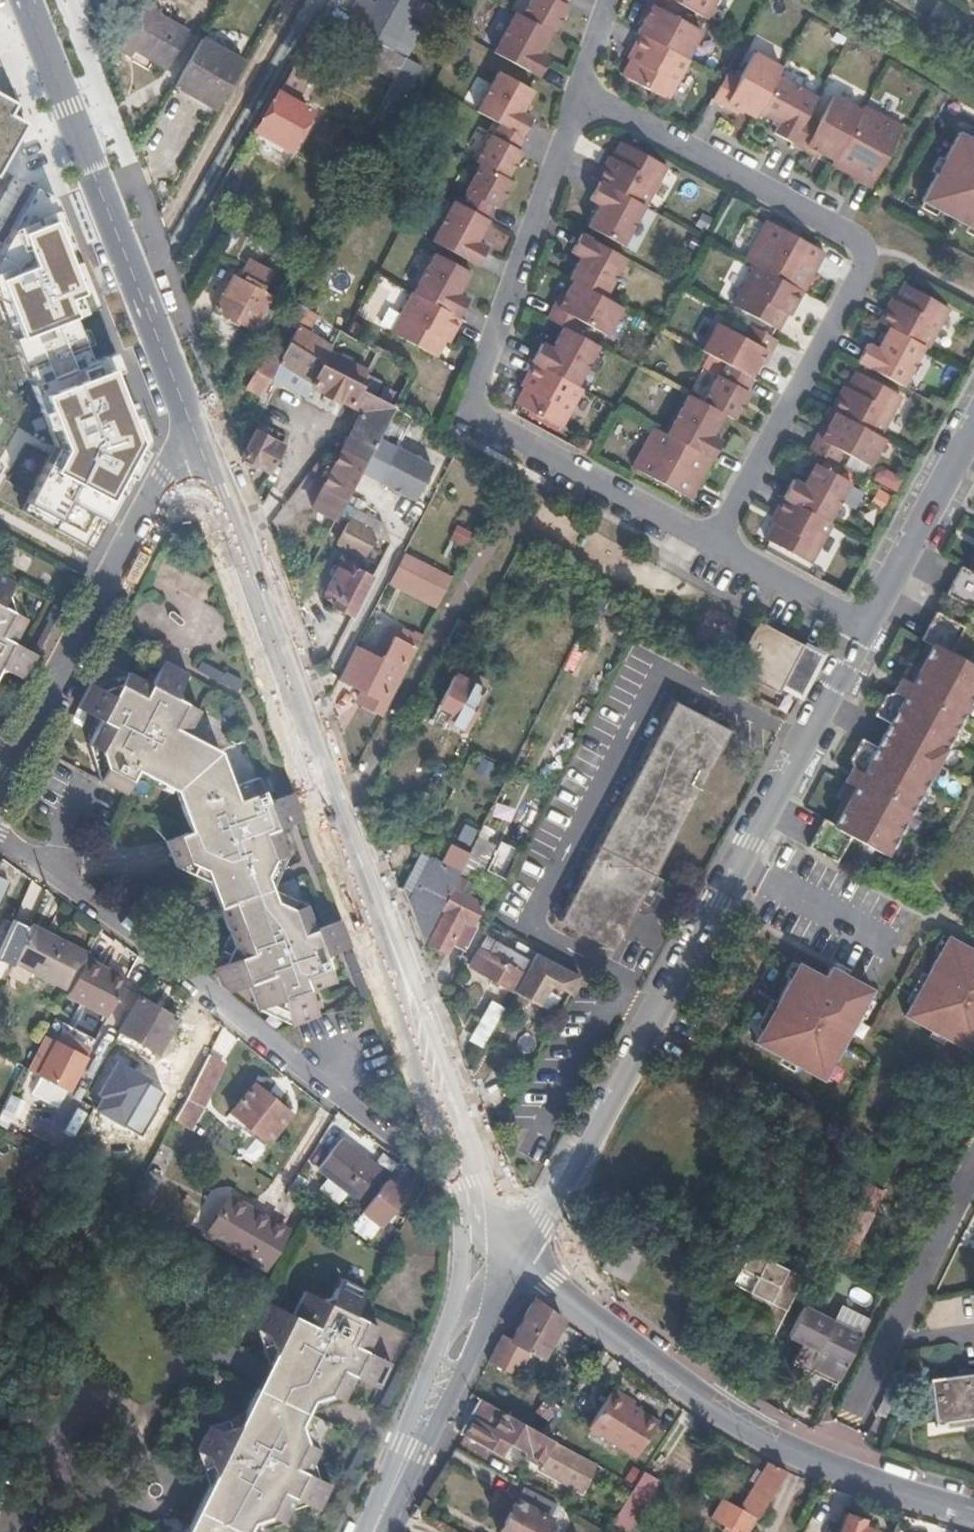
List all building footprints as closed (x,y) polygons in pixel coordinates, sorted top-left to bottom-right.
[(121,46),(134,53),(140,43),(171,61),(191,26),(162,8),(164,4),(158,0),(147,0),(121,46)] [(425,33),(434,15),(418,6),(422,0),(363,0),(425,33)] [(567,5),(563,3),(565,0),(531,0),(522,17),(551,32),(553,33),(567,5)] [(678,16),(674,14),(681,2),(678,0),(649,0),(652,3),(638,30),(641,32),(641,33),(664,45),(678,16)] [(681,2),(685,3),(707,15),(716,0),(678,0),(681,2)] [(549,58),(539,54),(551,32),(522,17),(515,13),(496,51),(528,67),(541,74),(549,58)] [(664,45),(688,57),(703,29),(678,16),(664,45)] [(669,98),(690,59),(689,59),(688,57),(664,45),(641,33),(634,45),(638,47),(623,73),(669,98)] [(201,40),(174,88),(216,113),(244,65),(201,40)] [(408,61),(380,46),(370,65),(398,80),(407,62),(408,61)] [(729,104),(730,100),(758,115),(761,109),(780,73),(785,65),(757,50),(743,79),(730,71),(716,97),(729,104)] [(299,61),(289,80),(306,88),(315,70),(299,61)] [(409,100),(424,71),(407,62),(398,80),(392,91),(409,100)] [(479,110),(501,122),(521,81),(500,70),(479,110)] [(783,120),(778,131),(798,140),(812,114),(820,94),(780,73),(761,109),(783,120)] [(298,103),(306,88),(289,80),(263,128),(295,145),(313,110),(298,103)] [(535,89),(521,81),(501,122),(519,131),(528,113),(523,111),(535,89)] [(841,157),(867,107),(840,92),(826,121),(812,114),(798,140),(811,147),(813,143),(841,157)] [(26,122),(11,114),(18,102),(0,93),(0,169),(26,122)] [(867,107),(841,157),(867,171),(865,176),(878,183),(910,124),(870,103),(867,107)] [(524,134),(533,116),(528,113),(519,131),(524,134)] [(481,159),(510,175),(523,149),(520,147),(525,135),(524,134),(519,131),(501,122),(495,134),(492,133),(479,158),(481,159)] [(964,129),(929,198),(973,222),(973,134),(964,129)] [(648,202),(650,203),(671,163),(625,139),(611,166),(607,163),(600,177),(603,178),(648,202)] [(468,185),(470,186),(463,199),(488,212),(494,199),(499,202),(513,176),(510,175),(481,159),(468,185)] [(648,202),(603,178),(593,196),(603,201),(591,223),(627,242),(648,202)] [(23,507),(93,550),(145,452),(116,375),(125,372),(117,351),(86,362),(78,317),(94,307),(54,198),(33,188),(0,250),(0,303),(3,305),(56,449),(23,507)] [(437,236),(482,260),(491,242),(482,237),(493,215),(488,212),(463,199),(457,196),(437,236)] [(829,248),(770,217),(749,257),(759,262),(787,277),(804,285),(818,259),(822,262),(829,248)] [(222,253),(235,259),(249,232),(237,226),(222,253)] [(577,277),(609,294),(630,256),(584,232),(576,248),(586,253),(574,275),(577,277)] [(419,288),(464,313),(474,295),(464,290),(476,268),(440,249),(419,288)] [(240,280),(234,277),(217,312),(257,331),(274,297),(265,293),(274,274),(250,262),(240,280)] [(737,302),(766,317),(787,277),(759,262),(737,302)] [(568,322),(579,328),(585,316),(613,331),(628,304),(609,294),(577,277),(563,304),(559,301),(553,314),(568,322)] [(787,277),(766,317),(783,326),(797,299),(801,302),(808,288),(804,285),(787,277)] [(897,307),(893,305),(886,318),(896,324),(932,343),(936,345),(957,305),(911,280),(897,307)] [(419,288),(418,288),(397,328),(443,352),(456,325),(461,327),(467,314),(464,313),(419,288)] [(311,307),(305,304),(302,309),(308,312),(309,311),(311,307)] [(305,319),(308,312),(302,309),(298,307),(289,325),(300,330),(305,319)] [(308,312),(305,319),(317,325),(321,317),(309,311),(308,312)] [(338,348),(313,333),(317,325),(305,319),(300,330),(281,365),(273,380),(286,386),(294,371),(307,378),(299,394),(304,397),(302,400),(309,403),(316,389),(327,369),(338,348)] [(731,360),(741,365),(761,327),(755,323),(749,334),(721,320),(707,347),(731,360)] [(557,344),(547,338),(537,355),(540,356),(583,380),(604,341),(579,328),(568,322),(557,344)] [(885,346),(875,340),(865,358),(910,383),(932,343),(896,324),(885,346)] [(779,336),(761,327),(741,365),(756,373),(770,346),(774,348),(779,336)] [(583,380),(540,356),(532,370),(536,372),(522,398),(567,423),(589,383),(583,380)] [(281,365),(269,358),(264,368),(260,366),(257,372),(261,374),(252,392),(264,399),(273,380),(281,365)] [(728,409),(739,415),(753,388),(749,385),(756,373),(741,365),(731,360),(725,373),(722,371),(708,398),(728,409)] [(399,407),(419,367),(412,363),(387,410),(363,397),(366,390),(363,389),(353,409),(366,417),(357,435),(377,446),(399,407)] [(848,394),(845,393),(838,406),(841,408),(886,433),(908,394),(863,368),(848,394)] [(339,406),(341,403),(353,409),(363,389),(327,369),(316,389),(330,396),(328,400),(339,406)] [(708,398),(693,390),(673,429),(713,451),(716,453),(727,435),(717,431),(728,409),(708,398)] [(826,435),(823,433),(816,445),(842,459),(848,447),(876,463),(891,435),(886,433),(841,408),(826,435)] [(673,429),(660,422),(638,462),(696,493),(703,480),(699,477),(713,451),(673,429)] [(284,445),(252,429),(239,456),(271,471),(284,445)] [(357,435),(354,433),(347,447),(370,459),(377,446),(357,435)] [(421,496),(439,462),(403,443),(385,477),(421,496)] [(370,459),(347,447),(334,470),(329,468),(325,475),(330,478),(316,507),(337,520),(345,504),(370,459)] [(789,494),(834,519),(856,480),(821,460),(809,482),(799,476),(789,494)] [(782,507),(785,509),(772,533),(817,558),(837,520),(834,519),(789,494),(782,507)] [(382,533),(353,519),(341,544),(370,558),(382,533)] [(817,558),(772,533),(771,535),(816,560),(817,558)] [(357,566),(359,562),(343,553),(334,571),(336,572),(328,589),(339,594),(336,599),(353,609),(372,574),(357,566)] [(973,608),(973,571),(966,566),(950,594),(973,608)] [(438,603),(445,590),(404,567),(397,580),(438,603)] [(16,583),(0,574),(0,595),(7,599),(16,583)] [(3,608),(7,599),(0,595),(0,672),(2,669),(11,674),(26,682),(32,669),(39,656),(26,649),(14,643),(26,621),(3,608)] [(831,820),(814,851),(841,866),(856,837),(861,839),(895,775),(929,788),(973,704),(973,664),(955,653),(969,627),(941,613),(926,642),(936,647),(917,685),(905,679),(898,693),(891,696),(880,714),(896,722),(881,750),(865,742),(856,761),(857,769),(850,784),(860,789),(841,825),(831,820)] [(822,654),(822,649),(765,620),(736,672),(780,695),(787,684),(803,693),(822,654)] [(360,645),(344,676),(369,691),(363,701),(386,713),(420,647),(396,635),(385,658),(360,645)] [(489,681),(460,666),(455,675),(485,690),(489,681)] [(465,730),(485,690),(455,675),(439,707),(453,713),(448,721),(465,730)] [(182,723),(195,701),(148,676),(143,689),(115,677),(99,711),(113,717),(93,752),(98,771),(124,784),(132,765),(169,787),(174,782),(219,742),(182,723)] [(617,950),(736,731),(678,700),(560,917),(617,950)] [(233,793),(219,742),(174,782),(186,820),(164,836),(168,846),(189,901),(209,892),(226,937),(241,944),(208,960),(216,979),(226,989),(247,985),(258,1010),(291,1024),(319,1011),(310,994),(337,979),(328,953),(340,947),(349,942),(344,930),(340,916),(329,919),(316,922),(307,898),(291,903),(278,894),(271,884),(284,850),(276,831),(291,822),(304,819),(298,801),(292,788),(277,792),(265,795),(257,784),(233,793)] [(861,839),(892,856),(929,788),(895,775),(861,839)] [(455,842),(443,863),(433,857),(409,903),(424,943),(444,907),(456,884),(460,875),(469,859),(472,852),(455,842)] [(474,849),(483,854),(487,847),(478,842),(474,849)] [(472,852),(469,859),(478,864),(483,854),(474,849),(472,852)] [(422,851),(403,886),(409,903),(433,857),(422,851)] [(500,855),(493,867),(510,875),(516,863),(500,855)] [(469,859),(460,875),(467,879),(473,874),(478,864),(469,859)] [(460,875),(456,884),(462,887),(467,879),(460,875)] [(0,880),(0,905),(9,886),(0,880)] [(483,902),(461,890),(462,887),(456,884),(444,907),(448,909),(431,942),(450,953),(460,932),(466,919),(473,922),(483,902)] [(466,919),(460,932),(469,936),(475,923),(473,922),(466,919)] [(71,993),(89,960),(91,957),(33,925),(17,963),(71,993)] [(503,958),(509,947),(487,935),(472,964),(512,987),(522,969),(503,958)] [(949,935),(906,1013),(973,1050),(973,948),(949,935)] [(537,949),(515,988),(542,1003),(554,982),(572,991),(583,972),(537,949)] [(89,960),(71,993),(68,998),(110,1019),(129,982),(89,960)] [(824,1078),(875,989),(831,965),(825,976),(798,961),(755,1041),(824,1078)] [(180,1024),(142,1000),(123,1032),(161,1055),(180,1024)] [(481,1049),(504,1009),(493,1002),(470,1043),(481,1049)] [(88,1060),(59,1045),(41,1077),(70,1093),(88,1060)] [(144,1064),(121,1051),(87,1109),(139,1138),(163,1092),(137,1075),(144,1064)] [(227,1062),(208,1052),(174,1121),(192,1133),(227,1062)] [(255,1087),(229,1115),(265,1148),(290,1119),(255,1087)] [(341,1147),(317,1175),(362,1214),(386,1186),(341,1147)] [(870,1183),(844,1233),(846,1235),(835,1254),(851,1262),(901,1165),(884,1156),(870,1183)] [(147,1176),(131,1204),(149,1216),(166,1188),(147,1176)] [(405,1202),(386,1186),(362,1214),(357,1220),(376,1236),(405,1202)] [(276,1240),(218,1199),(193,1234),(249,1276),(276,1240)] [(621,1242),(607,1270),(628,1282),(642,1253),(621,1242)] [(776,1335),(805,1276),(751,1249),(733,1283),(767,1301),(755,1324),(776,1335)] [(282,1521),(300,1512),(313,1519),(326,1493),(314,1487),(308,1468),(334,1412),(348,1383),(372,1395),(384,1371),(366,1362),(361,1350),(370,1333),(354,1325),(358,1318),(350,1315),(359,1296),(332,1284),(323,1303),(316,1305),(296,1296),(283,1322),(260,1310),(247,1335),(258,1372),(237,1419),(201,1432),(188,1457),(201,1496),(183,1531),(277,1531),(282,1521)] [(548,1358),(567,1324),(541,1303),(531,1305),(512,1341),(504,1336),(491,1362),(523,1378),(537,1353),(548,1358)] [(832,1325),(833,1321),(806,1306),(791,1335),(805,1343),(799,1354),(840,1376),(859,1339),(832,1325)] [(936,1427),(973,1422),(973,1372),(962,1374),(929,1378),(936,1427)] [(615,1385),(592,1422),(638,1451),(661,1416),(615,1385)] [(887,1417),(900,1393),(890,1389),(878,1413),(887,1417)] [(586,1491),(602,1462),(506,1411),(493,1404),(483,1399),(463,1437),(497,1455),(505,1459),(512,1445),(546,1463),(543,1469),(586,1491)] [(668,1464),(654,1455),(637,1481),(619,1507),(634,1517),(668,1464)] [(754,1519),(786,1470),(772,1462),(744,1504),(728,1494),(723,1501),(754,1519)] [(505,1531),(542,1531),(556,1506),(522,1486),(498,1529),(505,1531)] [(754,1519),(723,1501),(728,1494),(724,1492),(711,1510),(744,1531),(745,1531),(754,1519)] [(877,1530),(864,1526),(865,1521),(847,1515),(843,1531),(876,1531),(877,1530)]
